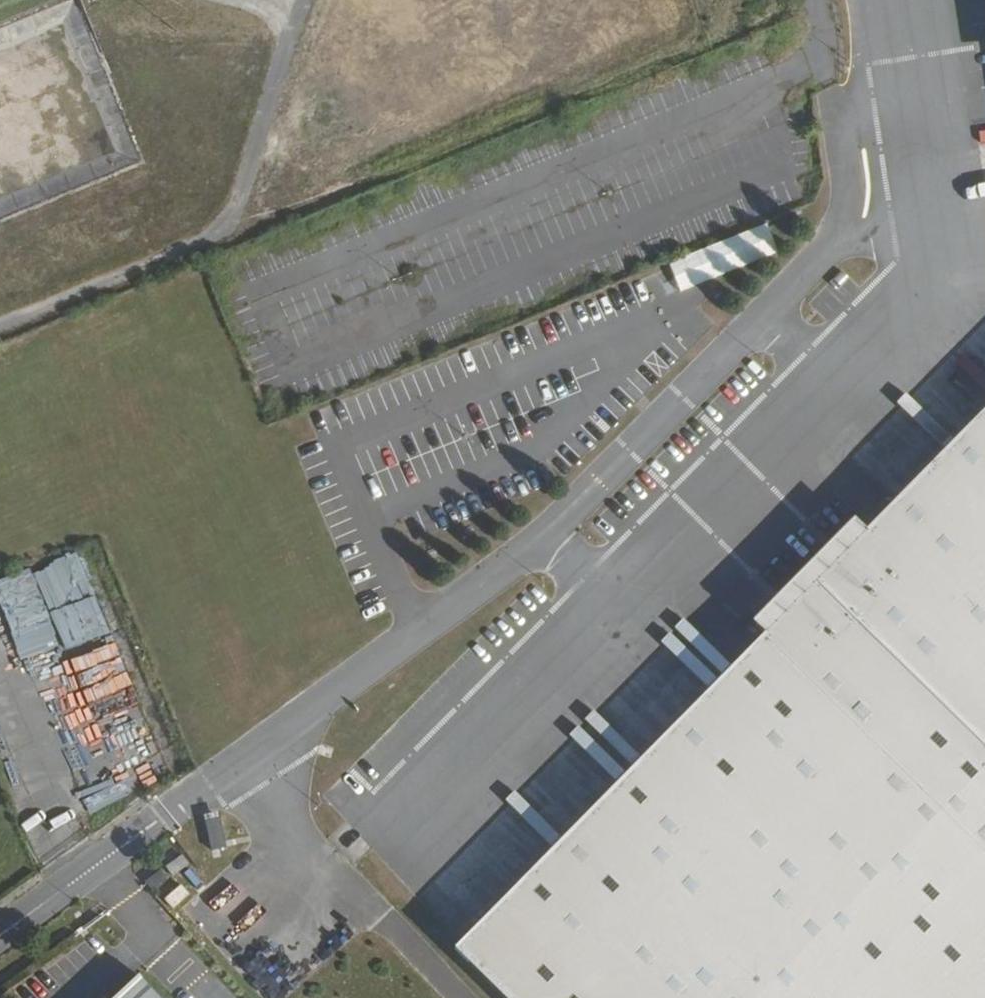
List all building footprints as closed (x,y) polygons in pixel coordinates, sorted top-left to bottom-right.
[(766,221),(667,263),(679,291),(778,249),(766,221)] [(454,955),(498,997),(984,997),(984,410),(454,955)] [(107,628),(74,549),(0,580),(0,605),(24,663),(107,628)] [(159,874),(140,887),(148,895),(165,883),(159,874)] [(136,978),(114,997),(154,997),(136,978)]
